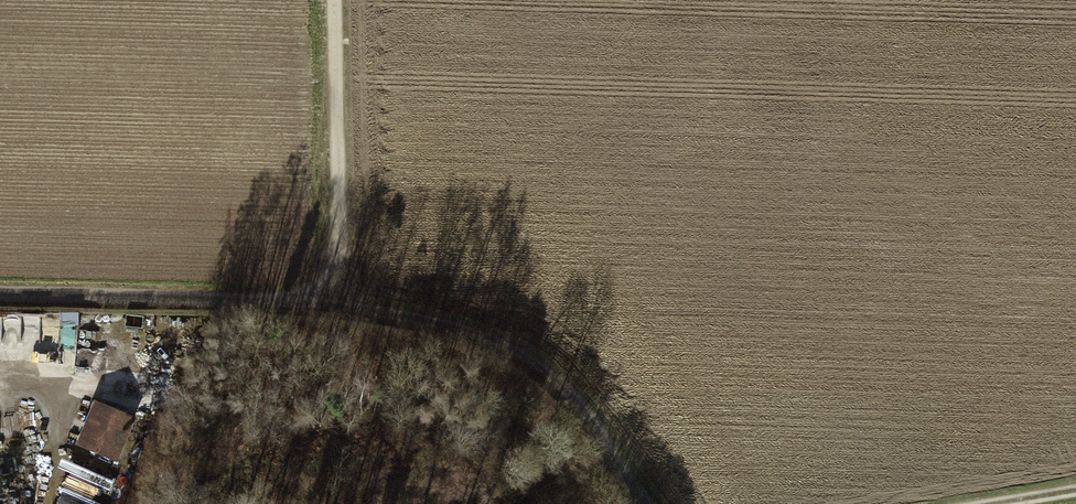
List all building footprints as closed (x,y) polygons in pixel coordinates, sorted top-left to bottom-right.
[(94,393),(74,446),(112,461),(133,408),(94,393)]
